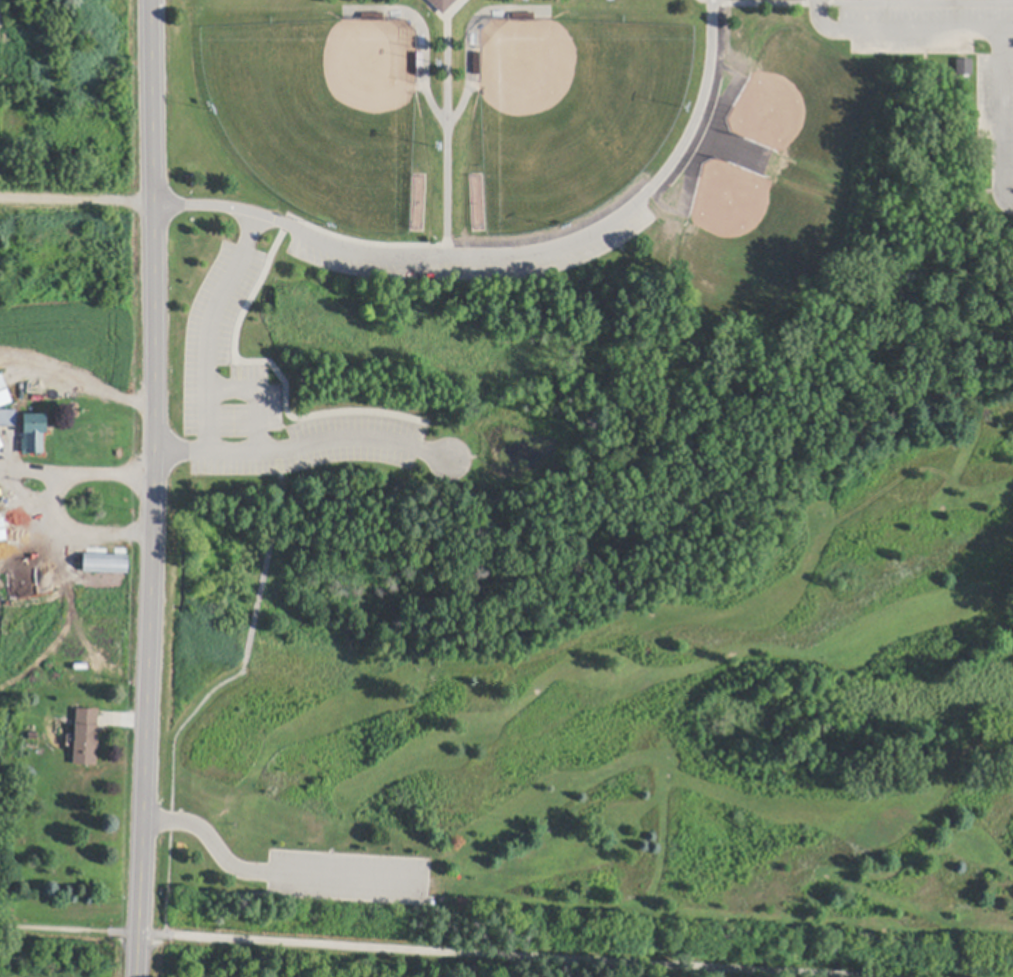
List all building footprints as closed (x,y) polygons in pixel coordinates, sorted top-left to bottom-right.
[(441,13),(454,0),(427,0),(441,13)] [(473,75),(473,54),(480,53),(481,75),(473,75)] [(972,60),(973,76),(957,77),(957,61),(972,60)] [(12,403),(0,408),(0,375),(2,374),(12,403)] [(17,428),(0,428),(0,411),(17,411),(17,428)] [(24,415),(47,415),(47,434),(43,434),(44,454),(28,454),(27,435),(24,435),(24,415)] [(84,555),(128,556),(128,574),(84,572),(84,555)] [(98,713),(98,725),(97,726),(98,727),(96,767),(73,765),(77,710),(98,711),(98,713)]
